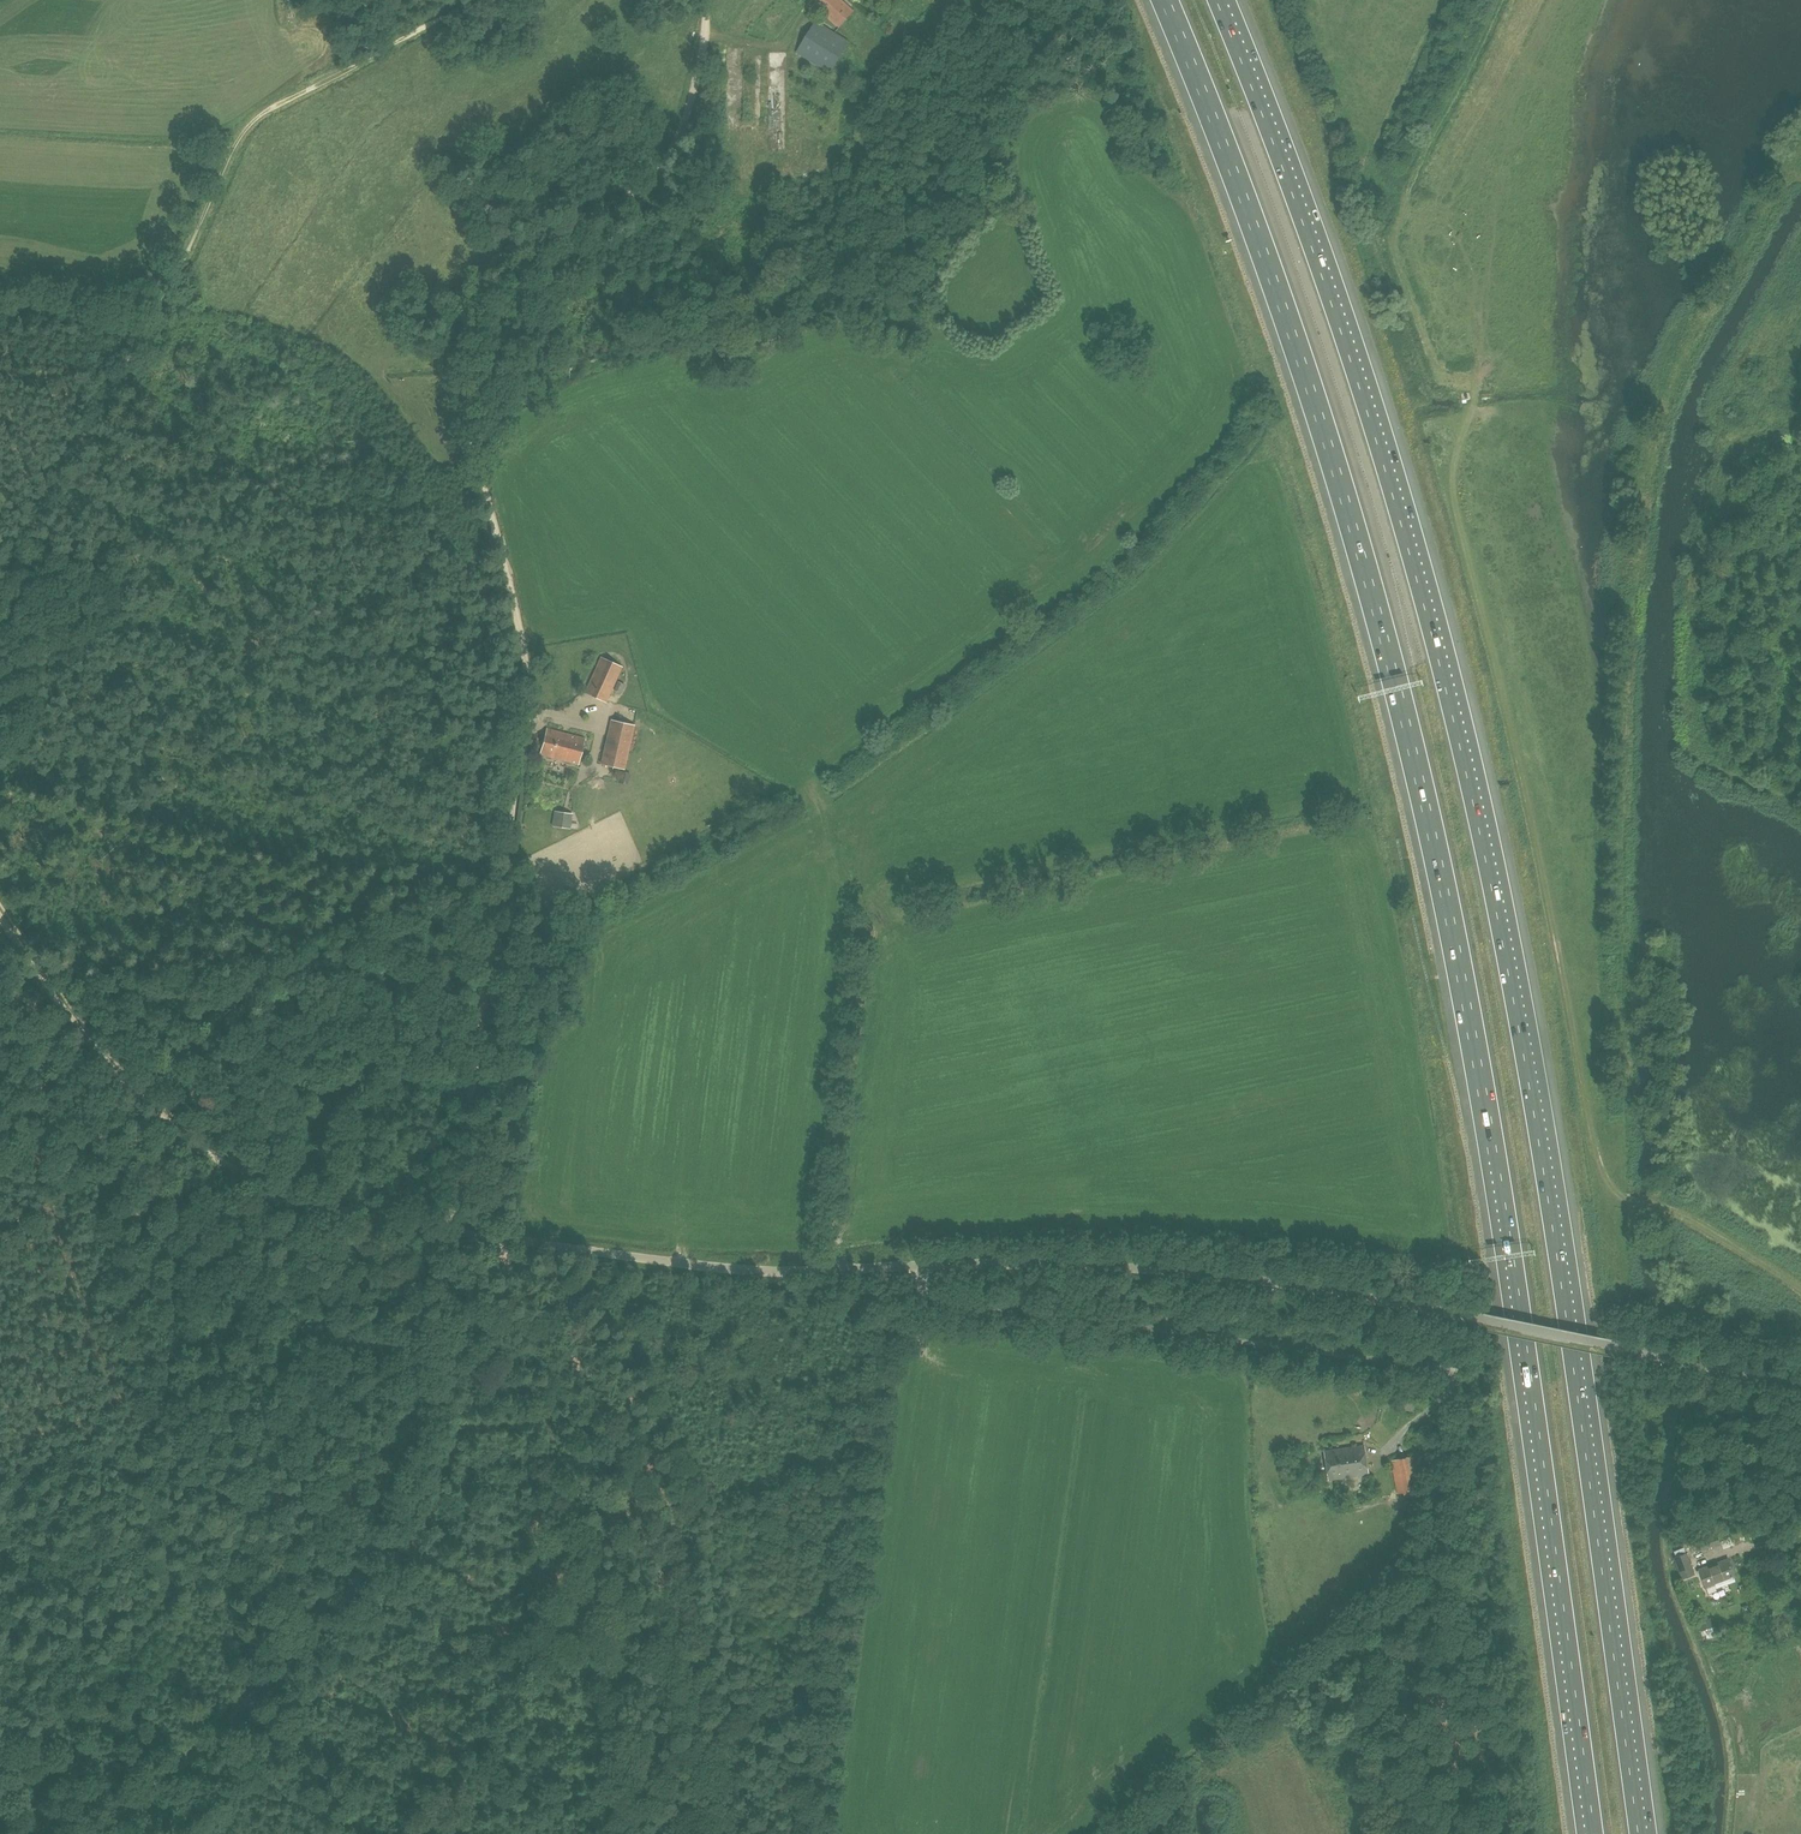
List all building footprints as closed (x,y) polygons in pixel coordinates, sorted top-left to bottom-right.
[(814,4),(839,28),(855,11),(843,0),(817,0),(814,4)] [(797,52),(798,52),(796,55),(820,70),(822,67),(830,72),(849,41),(816,21),(797,52)] [(601,657),(585,692),(606,701),(622,666),(601,657)] [(626,769),(636,725),(611,719),(601,764),(626,769)] [(585,738),(546,728),(540,754),(578,764),(585,738)] [(570,829),(572,813),(557,811),(555,827),(570,829)] [(1384,1406),(1392,1408),(1395,1391),(1387,1390),(1384,1406)] [(1365,1445),(1325,1451),(1329,1480),(1369,1474),(1365,1445)] [(1422,1489),(1416,1456),(1391,1461),(1396,1493),(1422,1489)] [(1688,1537),(1691,1544),(1698,1541),(1695,1534),(1688,1537)] [(1703,1550),(1711,1548),(1708,1539),(1700,1541),(1703,1550)] [(1695,1574),(1687,1552),(1676,1557),(1683,1578),(1695,1574)] [(1735,1580),(1733,1577),(1735,1576),(1729,1559),(1699,1569),(1705,1587),(1715,1583),(1716,1587),(1735,1580)] [(1707,1619),(1700,1622),(1703,1631),(1710,1628),(1713,1627),(1710,1618),(1707,1619)]
